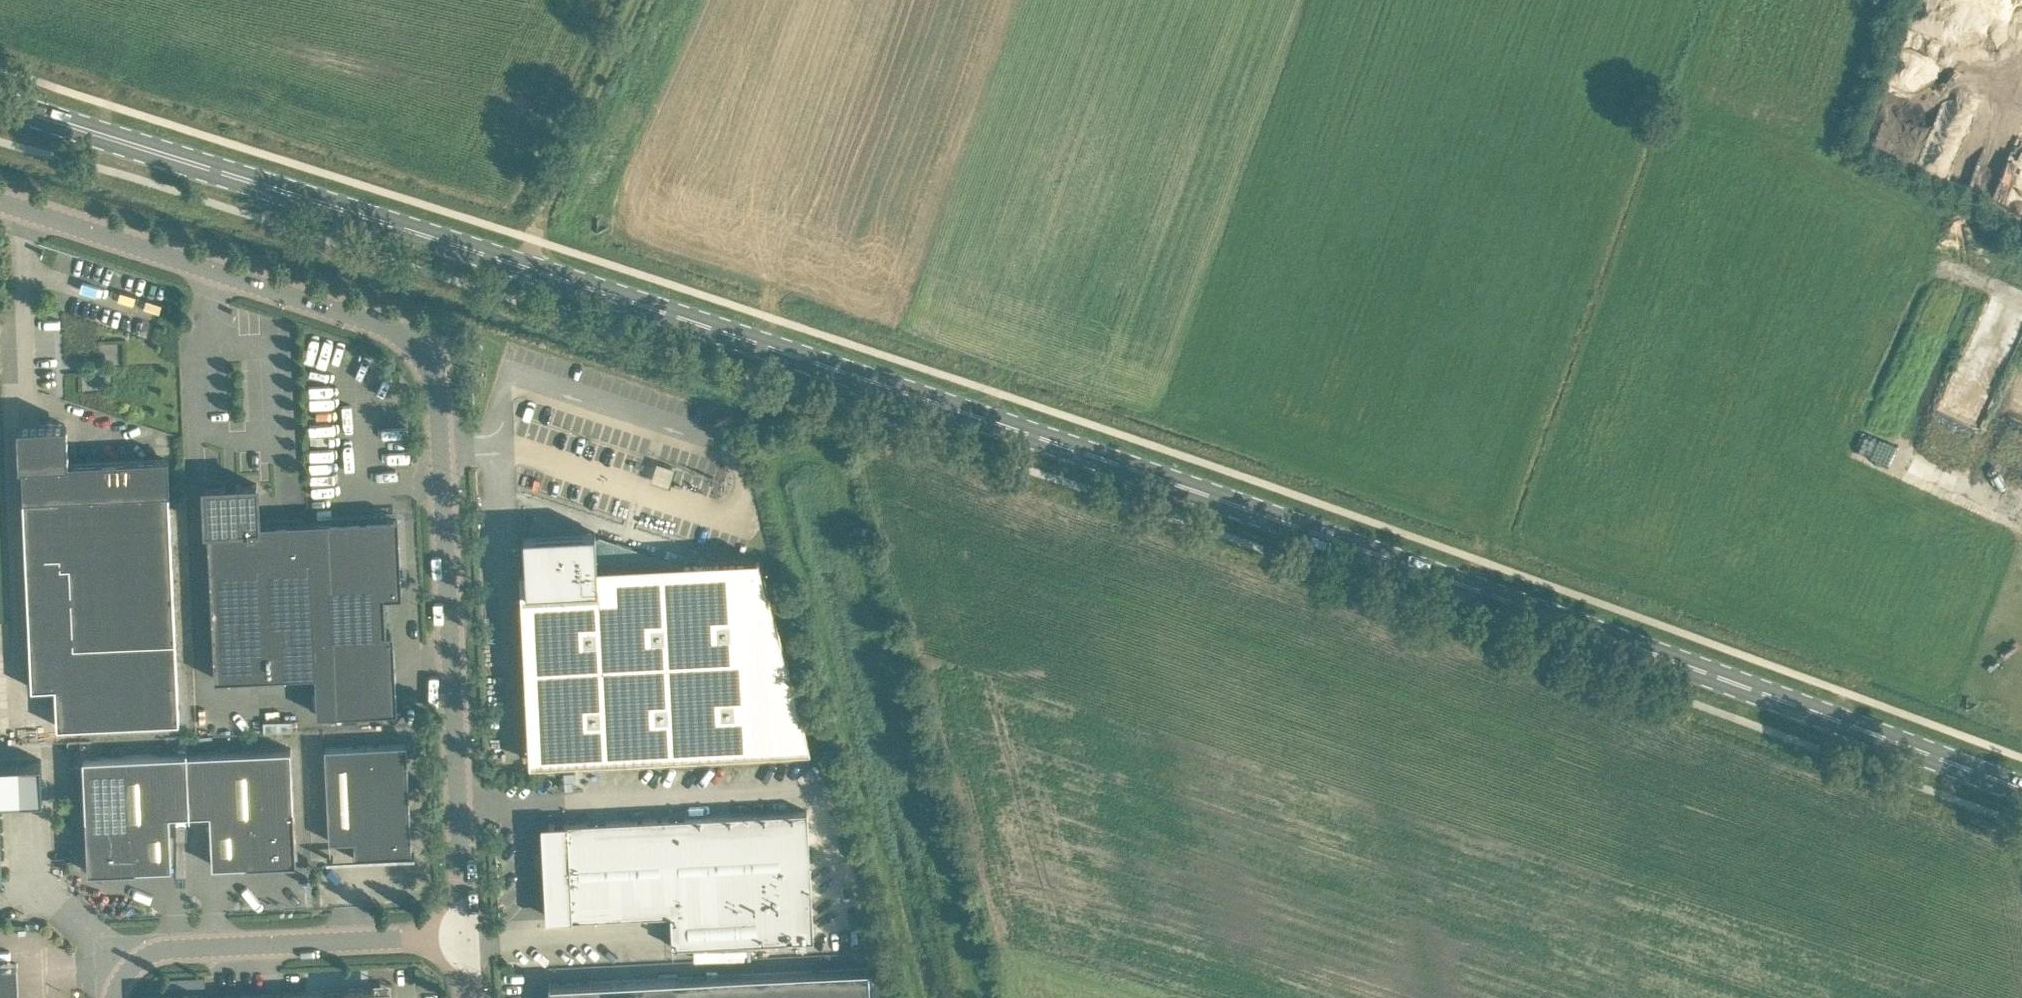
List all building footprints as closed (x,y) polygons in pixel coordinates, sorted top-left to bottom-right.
[(106,360),(120,359),(119,341),(105,342),(106,360)] [(170,490),(170,485),(168,455),(69,459),(67,419),(18,422),(20,462),(22,462),(24,496),(23,496),(25,534),(32,686),(75,684),(77,723),(58,724),(58,725),(180,719),(169,490),(170,490)] [(314,582),(311,519),(259,521),(257,482),(206,484),(215,677),(315,672),(317,712),(320,712),(314,582)] [(314,582),(320,712),(397,708),(393,630),(387,630),(385,594),(402,593),(401,578),(398,515),(330,518),(311,519),(314,582)] [(757,560),(757,561),(682,565),(682,562),(599,534),(599,536),(595,536),(595,531),(525,534),(527,572),(523,572),(523,571),(521,572),(530,757),(532,757),(532,756),(807,743),(809,743),(759,560),(757,560)] [(78,735),(111,735),(111,725),(78,725),(78,735)] [(354,855),(354,857),(415,854),(415,852),(412,852),(407,742),(325,746),(329,839),(354,838),(355,855),(354,855)] [(187,752),(190,811),(210,810),(213,863),(248,861),(248,863),(297,861),(294,807),(291,747),(187,752)] [(170,812),(190,811),(187,752),(83,756),(86,816),(88,870),(137,868),(137,867),(172,865),(170,812)] [(43,794),(42,758),(0,759),(0,796),(43,794)] [(547,918),(554,918),(671,912),(672,944),(814,937),(807,809),(542,823),(547,918)] [(18,960),(0,961),(0,997),(20,997),(18,960)] [(869,967),(551,983),(550,980),(549,980),(550,997),(870,997),(869,967)] [(381,997),(378,994),(376,990),(374,986),(375,986),(375,985),(344,986),(344,990),(213,996),(214,997),(383,997),(381,997)]
